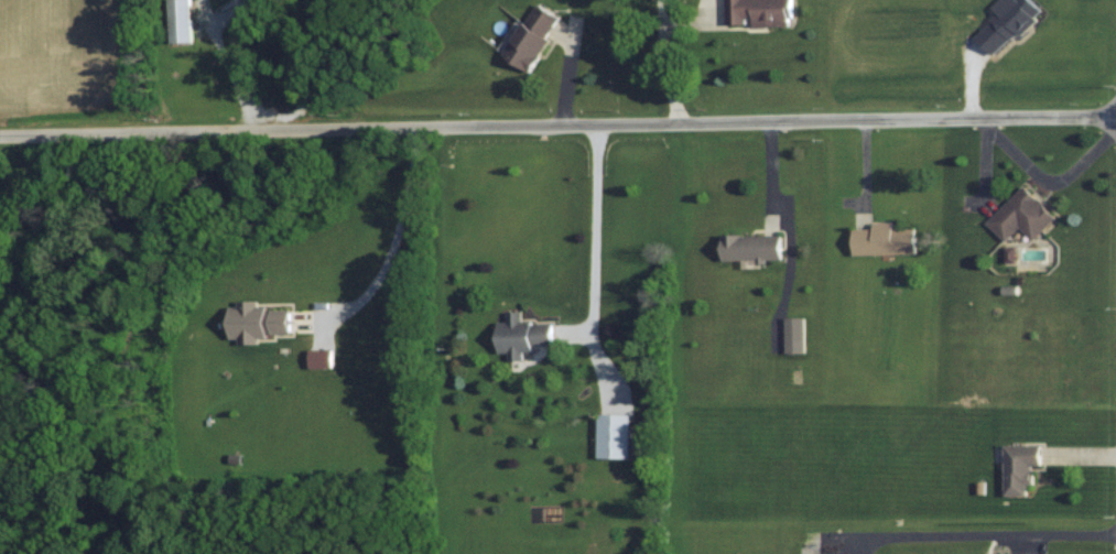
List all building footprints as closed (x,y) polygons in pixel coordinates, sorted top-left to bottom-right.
[(171,41),(193,41),(193,0),(171,0),(171,41)] [(730,25),(795,24),(795,0),(730,0),(730,25)] [(532,69),(565,17),(540,1),(507,53),(532,69)] [(1059,217),(1027,183),(988,220),(1008,240),(1023,226),(1036,239),(1059,217)] [(919,253),(918,226),(897,226),(897,225),(857,225),(857,254),(919,253)] [(725,261),(784,261),(784,235),(725,235),(725,261)] [(500,353),(511,353),(511,357),(536,357),(536,344),(555,344),(556,322),(523,322),(523,312),(509,312),(509,322),(501,322),(500,353)] [(807,341),(807,318),(787,318),(787,341),(807,341)] [(632,414),(600,414),(599,458),(631,458),(632,414)] [(1008,445),(1008,495),(1031,495),(1031,485),(1039,485),(1039,467),(1045,467),(1045,445),(1008,445)]
